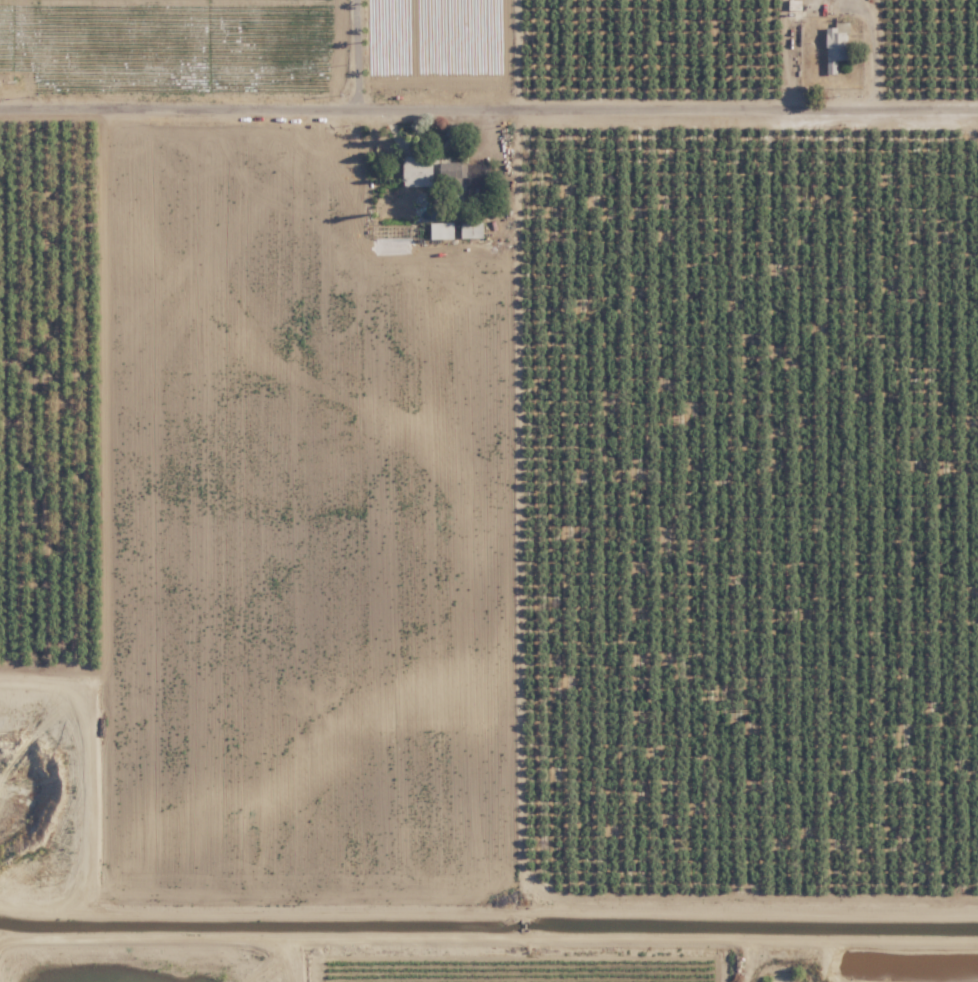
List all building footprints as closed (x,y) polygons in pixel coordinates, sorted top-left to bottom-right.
[(838,73),(837,58),(848,58),(848,21),(835,22),(835,26),(826,26),(827,73),(838,73)] [(432,186),(433,155),(404,155),(403,185),(432,186)] [(467,161),(441,162),(441,182),(467,182),(467,161)] [(432,238),(455,237),(454,221),(431,222),(432,238)] [(461,237),(483,237),(483,221),(461,222),(461,237)]
